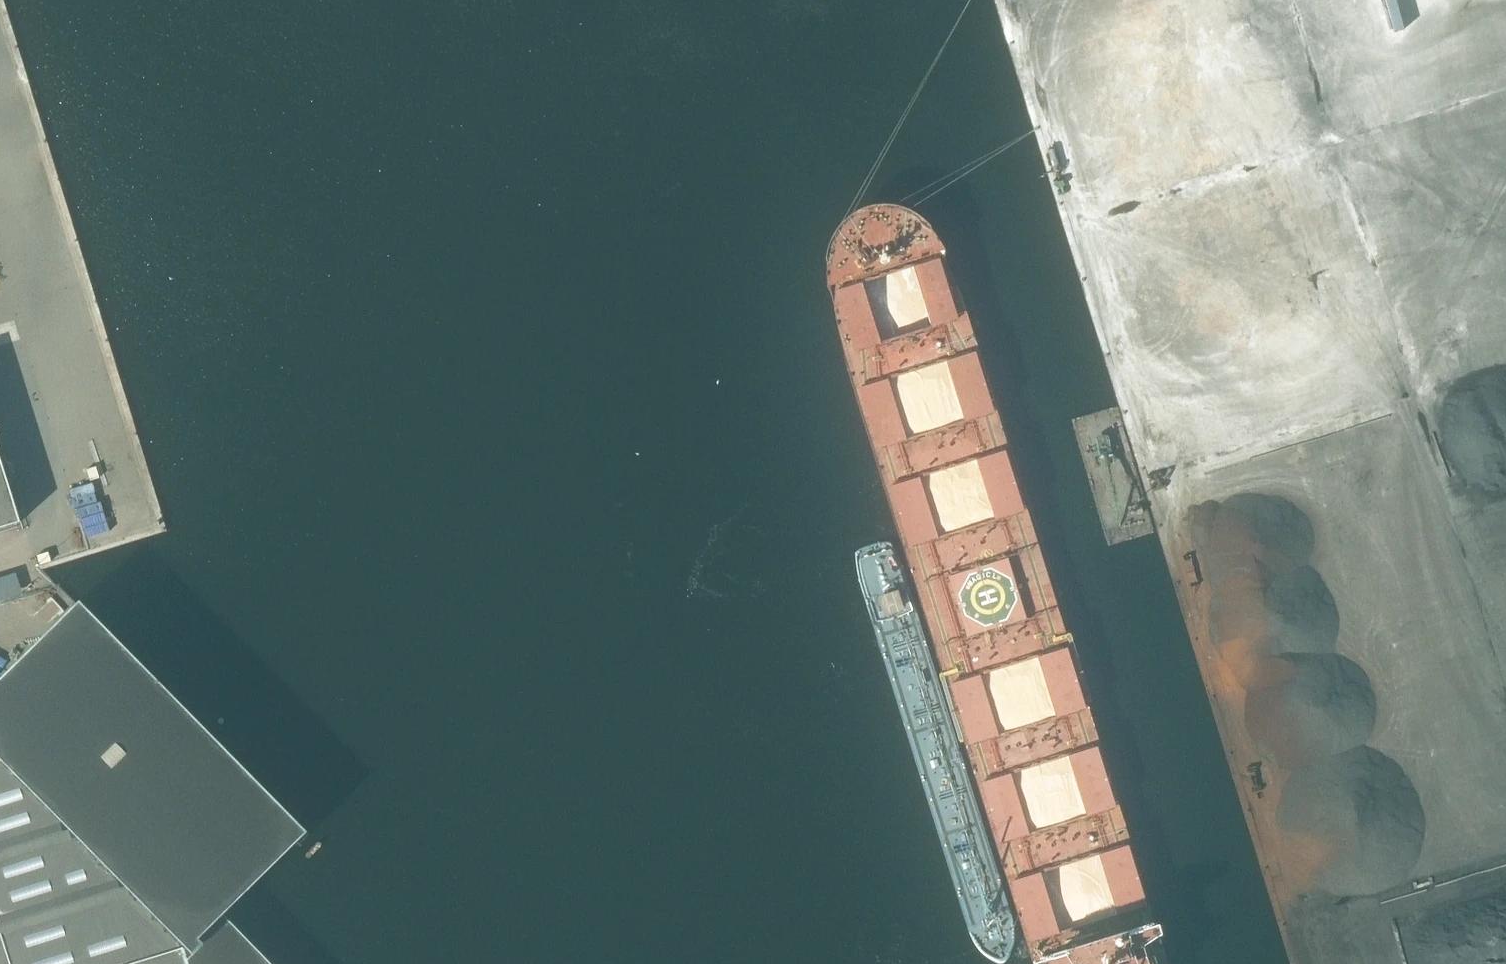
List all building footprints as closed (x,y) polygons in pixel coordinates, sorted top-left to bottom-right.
[(0,459),(0,528),(19,522),(0,459)] [(22,594),(19,573),(0,575),(0,597),(22,594)] [(0,931),(0,963),(10,963),(0,931)] [(182,948),(129,963),(187,963),(182,948)]
